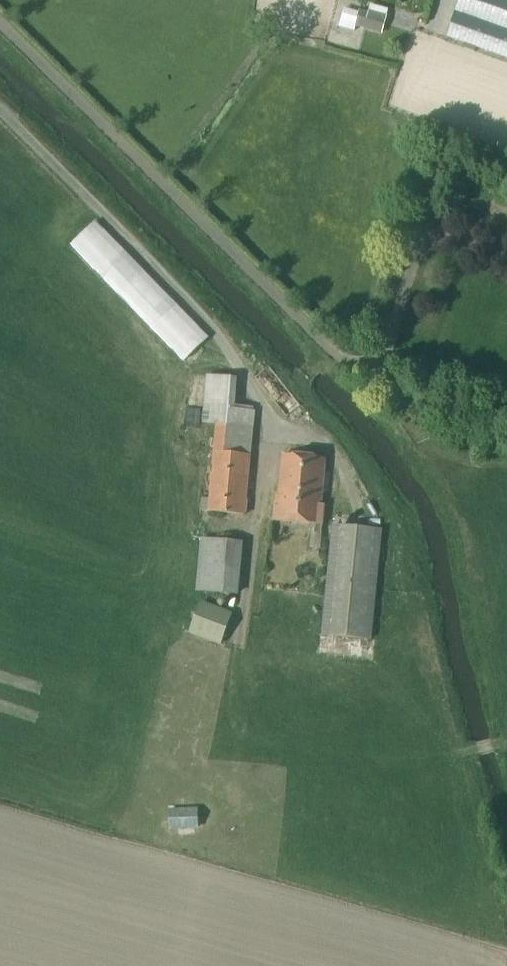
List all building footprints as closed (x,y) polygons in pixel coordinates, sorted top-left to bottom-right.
[(343,28),(349,0),(328,0),(320,39),(352,46),(355,30),(343,28)] [(447,38),(506,59),(506,0),(460,0),(447,38)] [(388,19),(360,11),(355,29),(383,36),(388,19)] [(206,341),(94,226),(73,246),(185,361),(206,341)] [(209,513),(245,516),(255,413),(232,410),(235,379),(208,376),(203,424),(217,425),(209,513)] [(278,497),(274,497),(272,523),(323,528),(325,506),(322,506),(327,460),(281,456),(278,497)] [(372,641),(382,531),(333,526),(321,637),(372,641)] [(243,543),(200,539),(196,593),(238,597),(243,543)] [(201,603),(189,635),(221,647),(233,615),(201,603)] [(198,809),(169,811),(169,831),(199,830),(198,809)]
